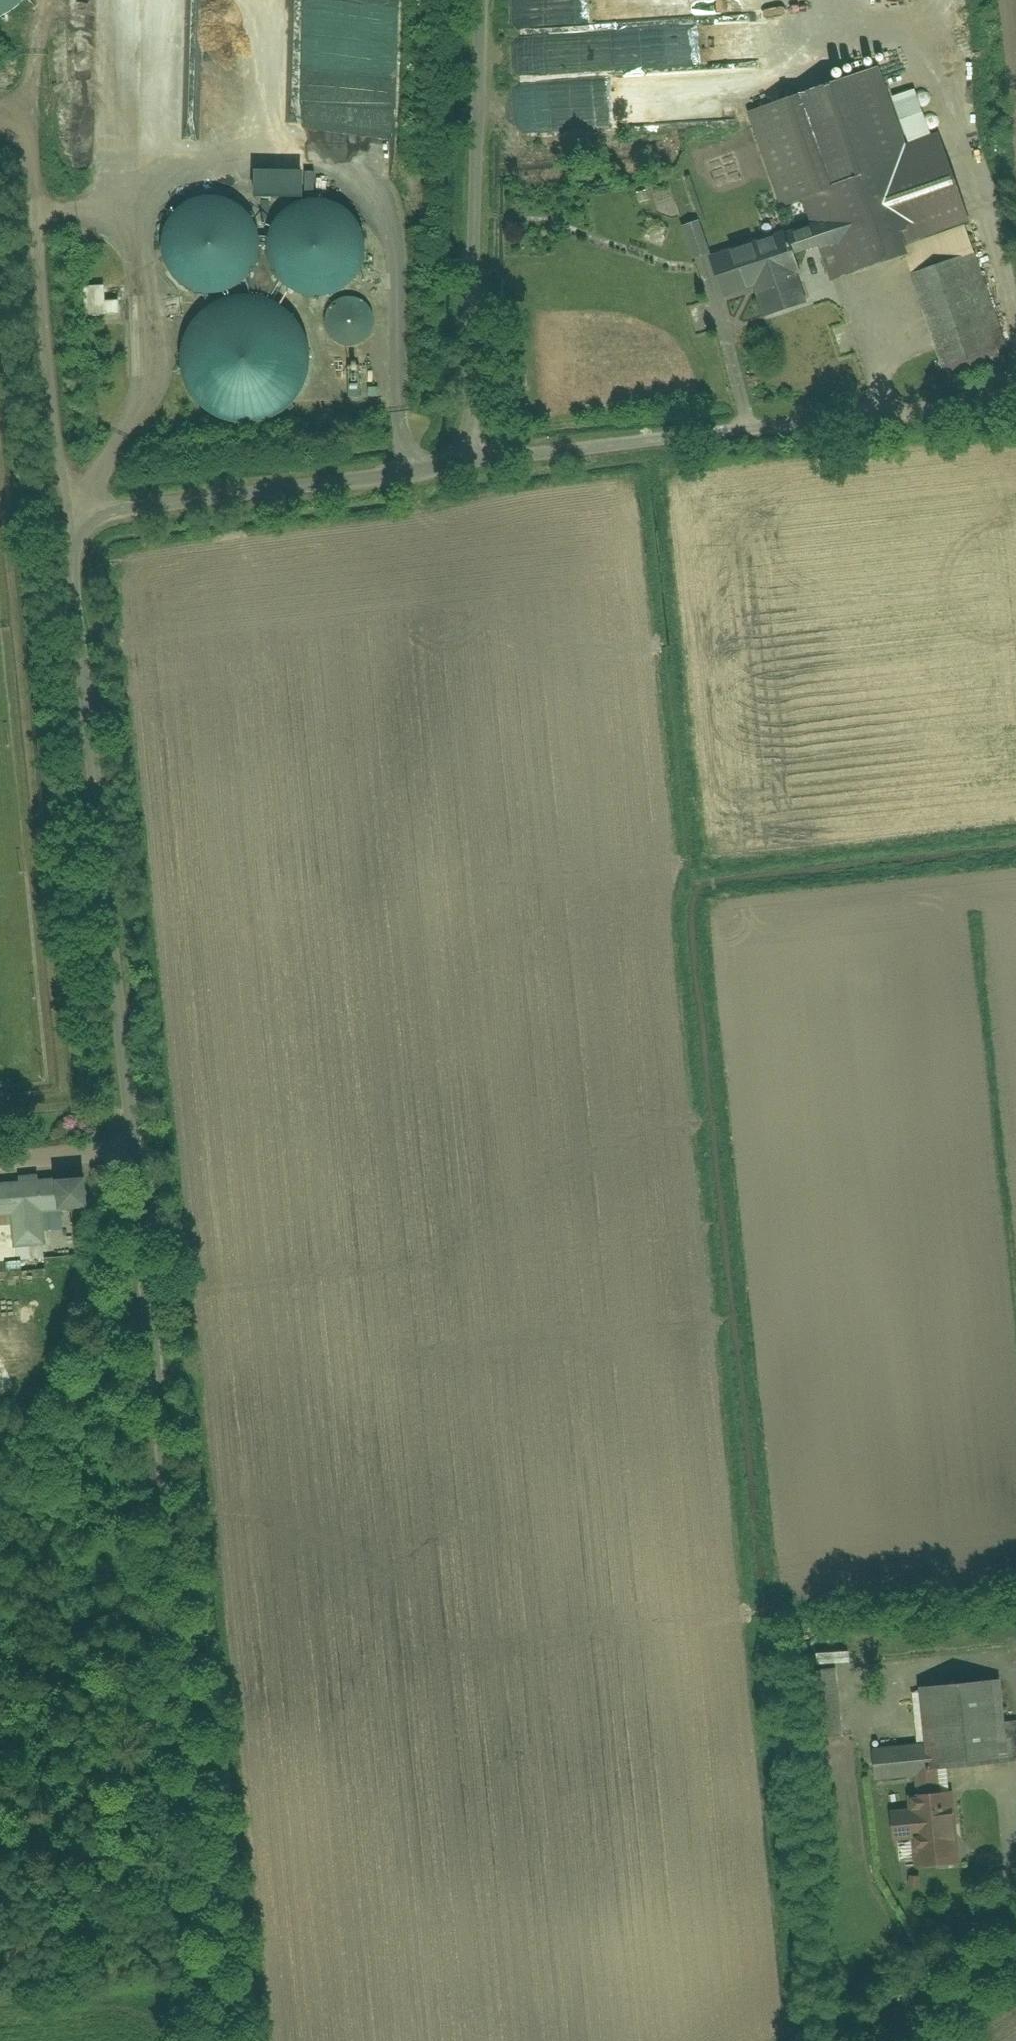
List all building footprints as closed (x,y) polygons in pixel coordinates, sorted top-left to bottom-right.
[(11,11),(24,1),(25,0),(0,0),(0,16),(11,11)] [(880,60),(744,107),(778,204),(803,195),(812,220),(711,255),(726,297),(756,286),(766,312),(810,297),(794,252),(821,243),(832,276),(906,250),(945,363),(1008,341),(935,131),(931,133),(908,141),(892,95),(880,60)] [(931,133),(915,87),(892,95),(908,141),(931,133)] [(301,165),(253,164),(253,192),(300,193),(301,165)] [(304,169),(305,197),(319,197),(319,169),(304,169)] [(348,277),(356,266),(361,254),(362,241),(359,228),(353,216),(344,207),(332,201),(319,198),(306,199),(294,203),(283,211),(275,221),(270,234),(269,247),(272,260),(278,271),(287,281),(299,287),(312,290),(325,289),(337,285),(348,277)] [(235,277),(244,267),(250,255),(252,242),(249,228),(243,217),(233,207),(221,201),(208,200),(194,202),(183,208),(173,218),(167,230),(166,244),(168,257),(174,269),(184,278),(196,284),(210,286),(223,283),(235,277)] [(701,218),(684,223),(695,255),(712,249),(701,218)] [(114,312),(112,285),(94,286),(95,313),(114,312)] [(300,392),(307,377),(309,361),(308,345),(302,330),(293,316),(280,306),(265,299),(249,296),(233,298),(218,304),(204,313),(194,326),(187,340),(184,356),(186,373),(192,388),(201,401),(214,412),(228,418),(244,421),(261,420),(276,414),(289,404),(300,392)] [(329,324),(332,332),(338,339),(346,342),(354,343),(362,340),(369,334),(372,326),(373,317),(370,309),(364,303),(356,299),(347,299),(339,302),(332,308),(329,316),(329,324)] [(0,1184),(0,1219),(6,1219),(9,1249),(43,1246),(40,1216),(81,1214),(79,1178),(34,1181),(34,1176),(15,1178),(15,1183),(0,1184)] [(906,1684),(914,1768),(991,1761),(983,1677),(906,1684)] [(951,1787),(880,1793),(887,1868),(958,1861),(951,1787)]
